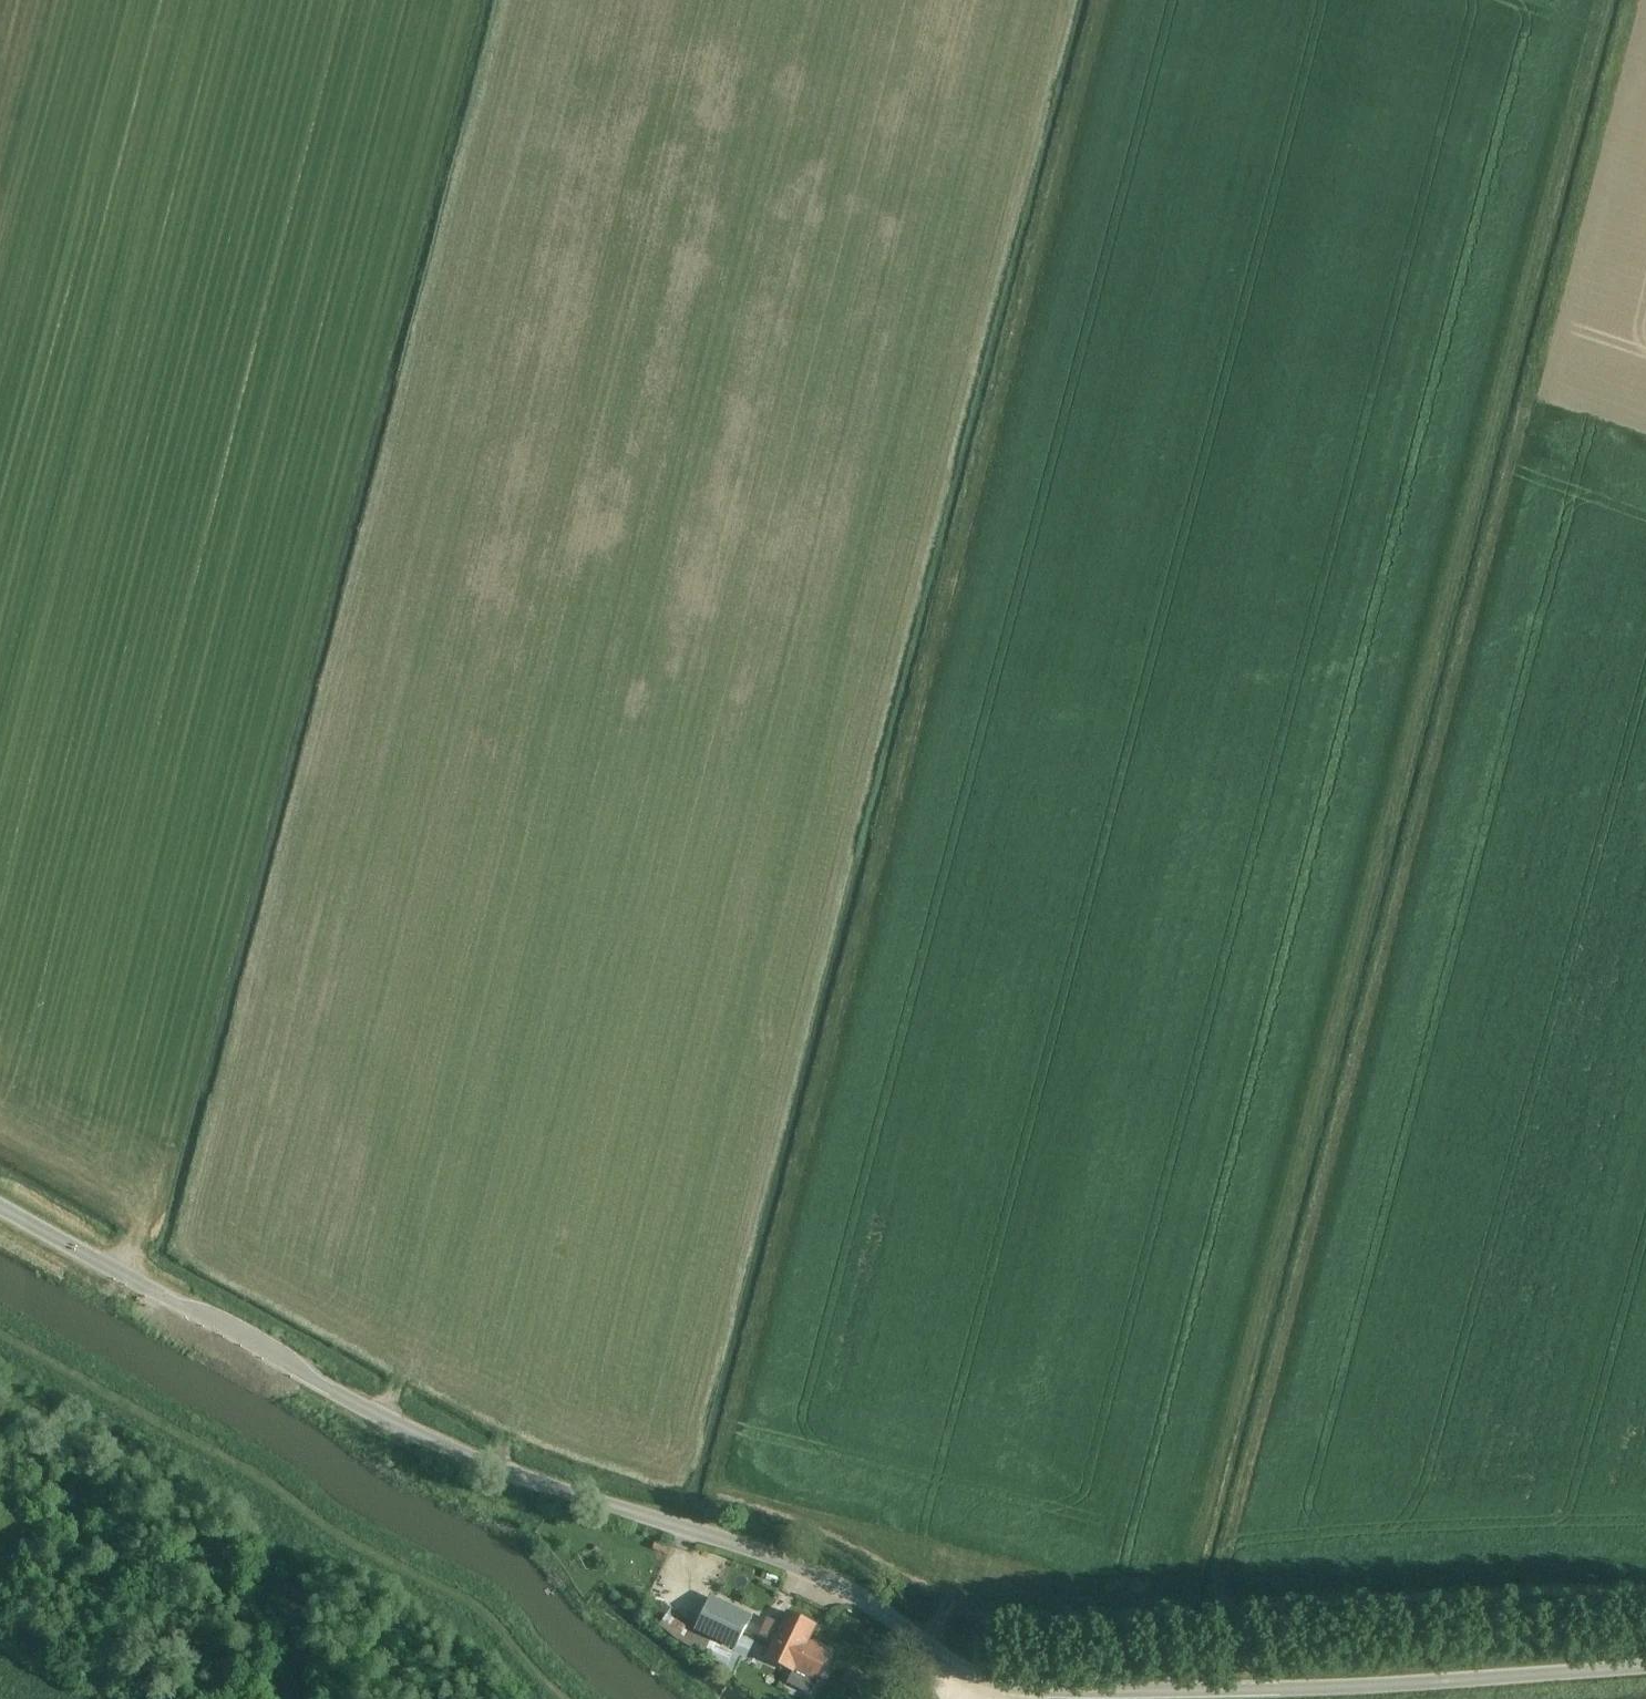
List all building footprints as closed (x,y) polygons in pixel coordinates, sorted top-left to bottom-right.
[(711,1598),(695,1630),(736,1649),(751,1617),(711,1598)] [(768,1619),(761,1634),(774,1641),(765,1658),(795,1672),(795,1671),(811,1679),(820,1660),(804,1653),(816,1626),(787,1612),(781,1626),(768,1619)] [(660,1625),(687,1646),(728,1668),(726,1672),(734,1676),(744,1655),(736,1650),(734,1653),(698,1636),(686,1630),(689,1627),(668,1614),(660,1625)]
